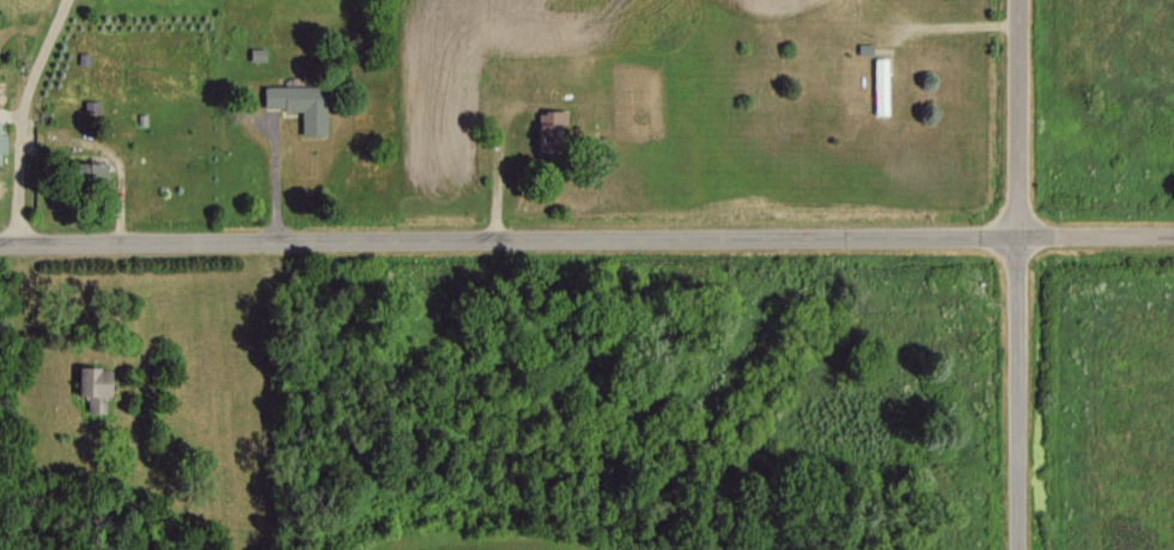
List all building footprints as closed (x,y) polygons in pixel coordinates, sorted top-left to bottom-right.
[(874,115),(888,115),(887,59),(873,59),(874,115)] [(261,87),(262,111),(299,110),(300,135),(324,135),(323,86),(261,87)] [(82,113),(96,113),(96,102),(83,102),(82,113)] [(561,111),(536,111),(536,151),(561,151),(561,111)] [(105,164),(67,163),(67,185),(104,186),(105,164)] [(75,398),(85,398),(86,413),(102,413),(102,398),(107,398),(106,368),(74,369),(75,398)]
